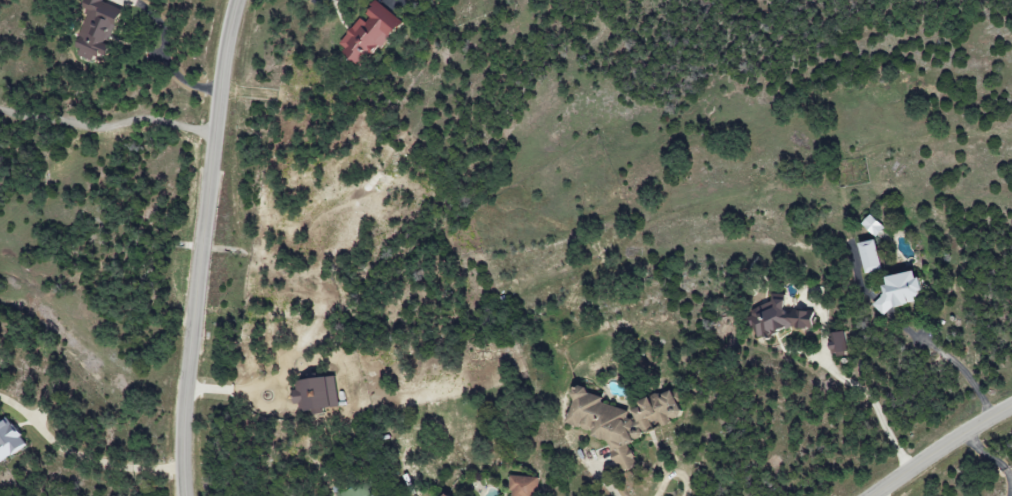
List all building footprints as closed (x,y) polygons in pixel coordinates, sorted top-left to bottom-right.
[(74,54),(94,61),(97,52),(105,55),(122,10),(103,2),(104,0),(86,0),(81,12),(89,15),(74,54)] [(363,17),(338,42),(347,51),(343,54),(358,68),(402,23),(378,0),(377,0),(362,15),(363,17)] [(861,224),(875,237),(884,228),(870,214),(861,224)] [(881,272),(876,240),(859,243),(864,274),(881,272)] [(884,277),(886,285),(881,286),(884,298),(876,300),(878,312),(917,303),(915,294),(920,293),(915,270),(884,277)] [(814,331),(816,312),(784,309),(786,294),(771,293),(770,307),(754,306),(751,336),(766,338),(767,327),(814,331)] [(847,352),(846,332),(829,333),(830,353),(847,352)] [(339,407),(336,377),(293,381),(296,407),(304,406),(304,411),(313,411),(313,415),(324,414),(323,409),(339,407)] [(564,421),(591,433),(593,437),(606,439),(612,452),(621,472),(637,464),(628,443),(641,437),(642,428),(653,429),(655,413),(661,427),(670,422),(670,417),(680,418),(682,413),(670,388),(637,403),(632,412),(637,422),(632,419),(629,413),(602,400),(602,395),(588,393),(585,386),(573,385),(570,392),(574,401),(564,421)] [(28,447),(20,432),(15,430),(8,417),(4,419),(0,418),(0,461),(28,447)] [(513,475),(510,495),(529,495),(536,495),(539,478),(513,475)]
